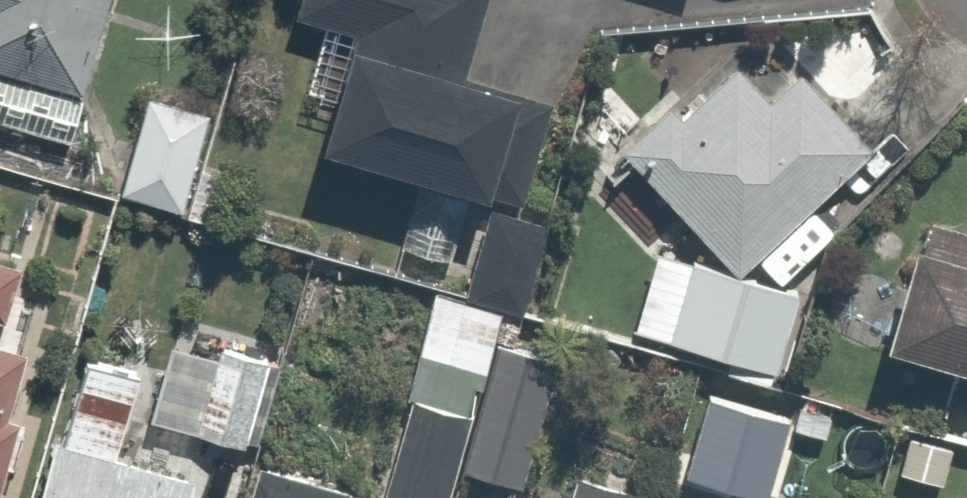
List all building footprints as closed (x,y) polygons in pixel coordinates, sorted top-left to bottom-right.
[(63,136),(100,0),(0,0),(0,119),(63,136)] [(308,138),(411,169),(389,242),(452,261),(474,188),(507,198),(537,100),(453,74),(475,0),(287,0),(280,22),(338,39),(308,138)] [(864,139),(795,65),(755,103),(726,73),(671,125),(653,106),(611,145),(726,268),(864,139)] [(202,102),(135,88),(115,185),(181,200),(202,102)] [(539,219),(484,205),(464,286),(518,300),(539,219)] [(908,207),(868,340),(966,370),(966,224),(908,207)] [(0,259),(0,296),(8,261),(0,259)] [(805,306),(737,286),(712,369),(780,389),(805,306)] [(464,367),(477,371),(488,335),(496,309),(433,290),(404,384),(454,399),(464,367)] [(261,337),(165,315),(142,417),(198,429),(194,449),(183,497),(225,497),(261,337)] [(529,383),(537,345),(488,335),(459,471),(508,482),(514,451),(540,457),(555,389),(529,383)] [(23,346),(0,340),(0,432),(23,346)] [(140,373),(75,358),(57,439),(34,434),(20,497),(169,497),(181,446),(126,434),(140,373)] [(787,392),(700,367),(672,465),(759,490),(787,392)] [(451,409),(401,394),(370,496),(250,458),(238,497),(424,497),(451,409)] [(623,484),(559,468),(551,497),(620,497),(623,484)]
